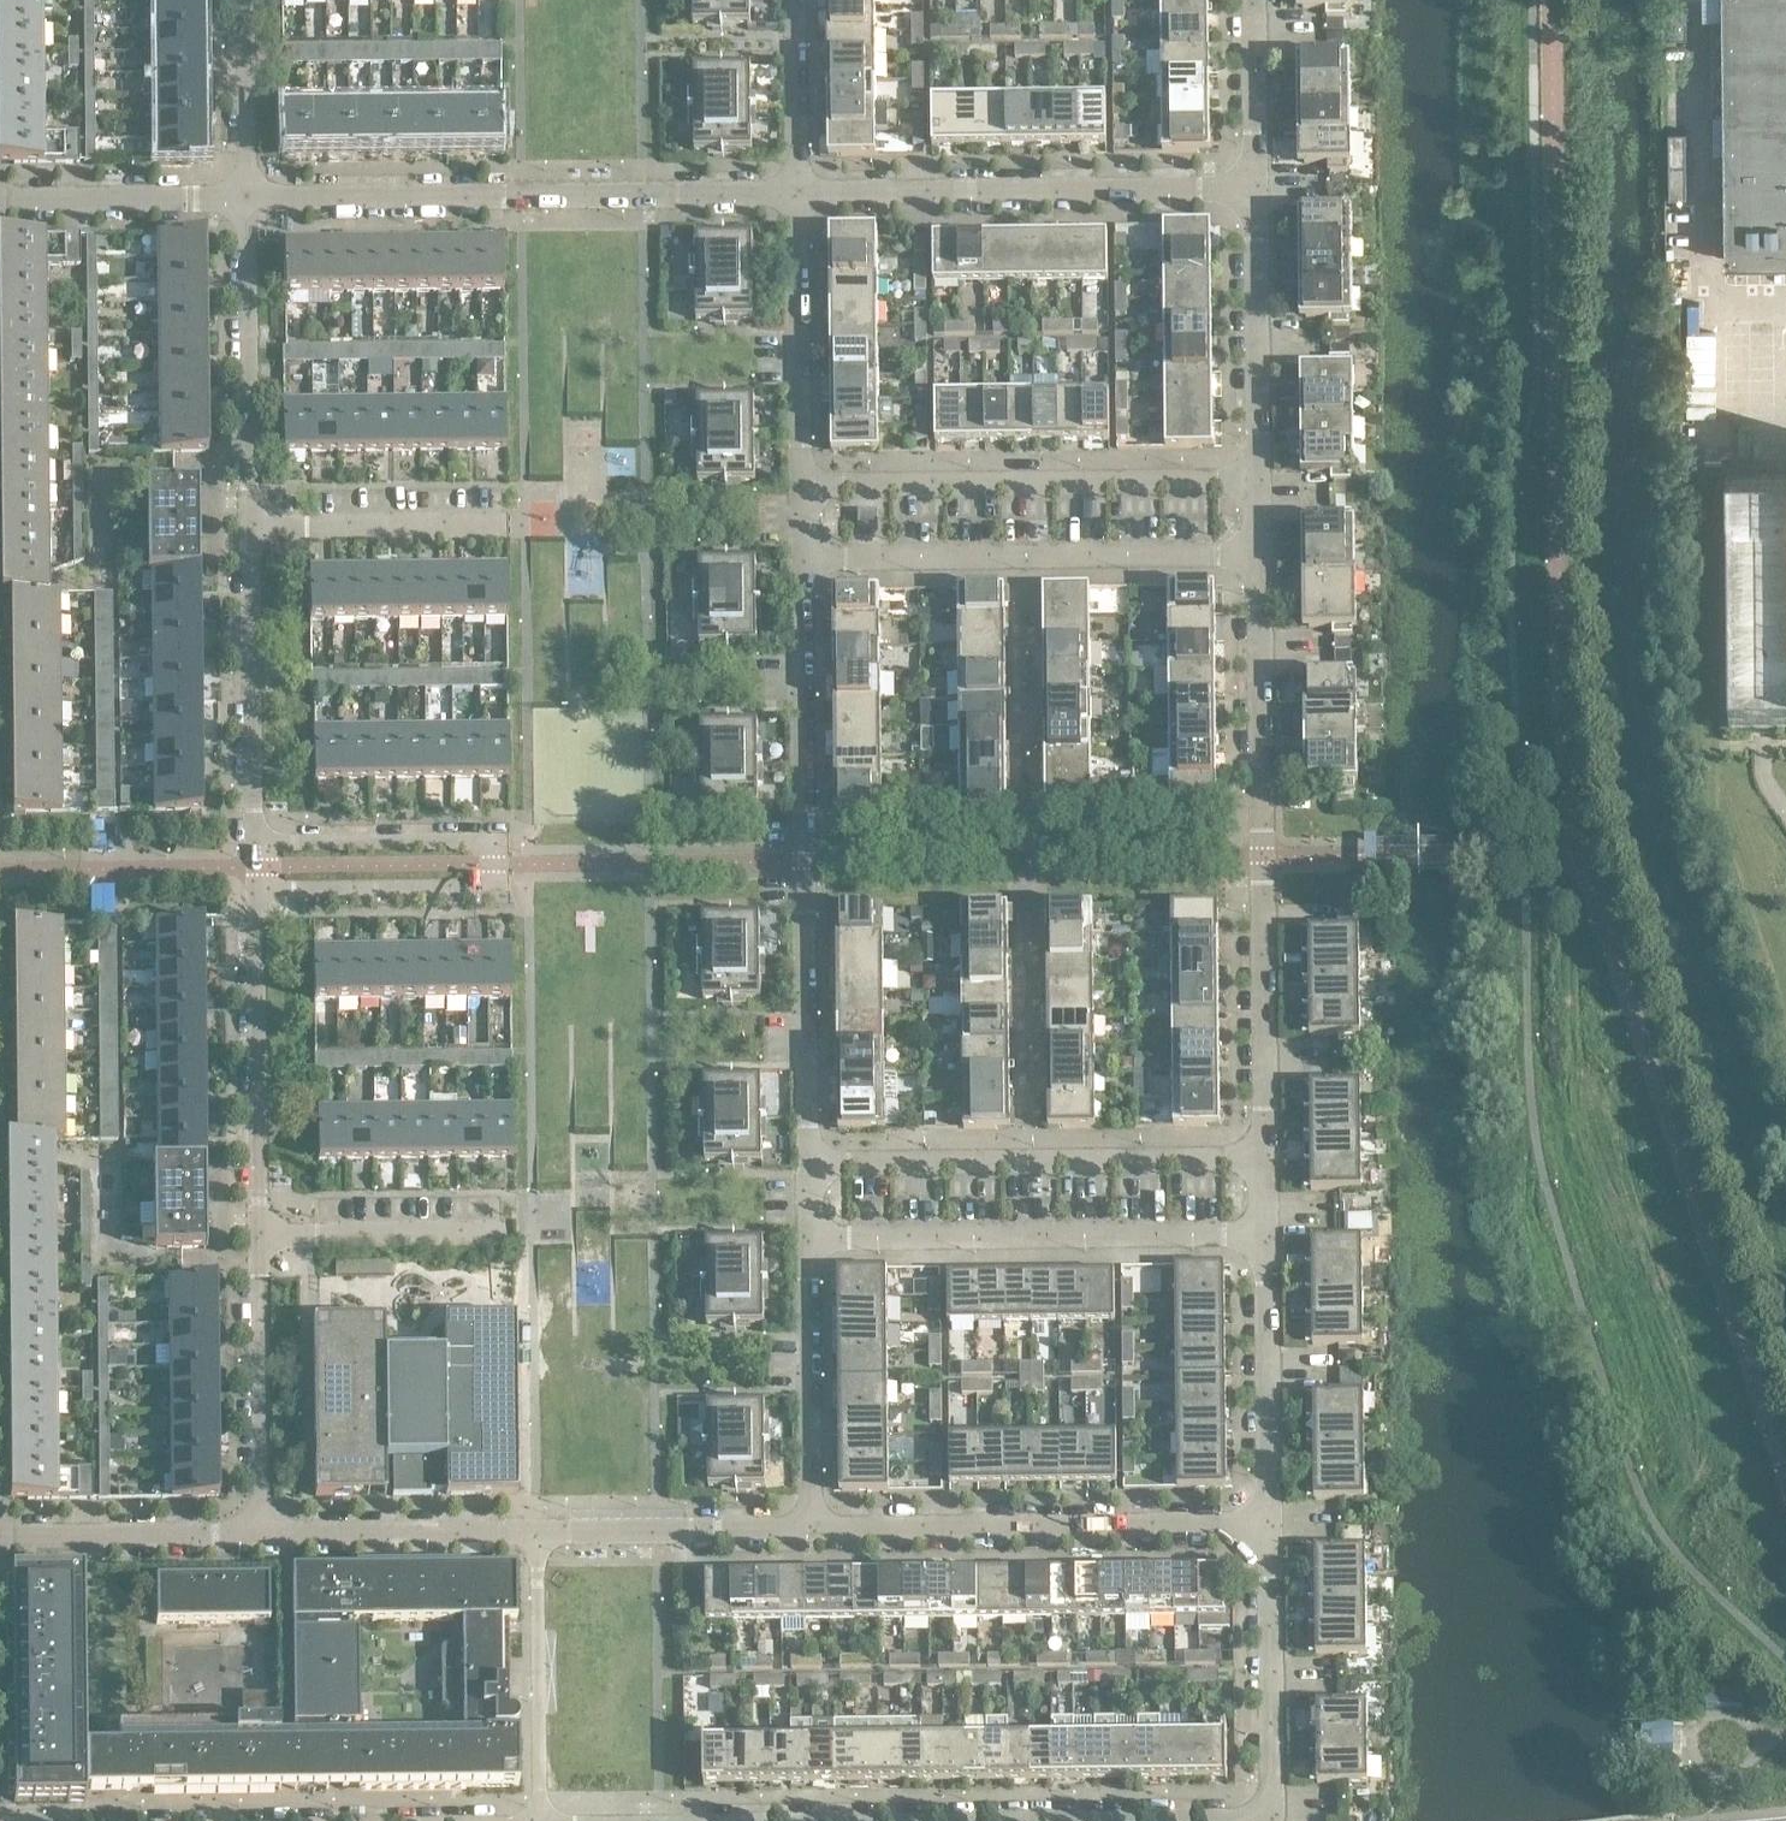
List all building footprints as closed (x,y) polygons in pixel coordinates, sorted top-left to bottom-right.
[(42,0),(0,0),(0,27),(42,26),(42,0)] [(203,0),(156,0),(156,9),(203,9),(203,0)] [(722,0),(693,0),(694,25),(713,24),(713,30),(722,30),(722,0)] [(751,0),(722,0),(722,30),(732,30),(732,24),(751,24),(751,0)] [(875,0),(827,0),(827,8),(875,8),(875,0)] [(1350,0),(1297,0),(1297,9),(1326,8),(1326,17),(1347,17),(1347,8),(1350,8),(1350,0)] [(1726,253),(1726,258),(1726,259),(1785,258),(1785,0),(1723,0),(1726,253)] [(1209,29),(1209,4),(1161,5),(1161,29),(1209,29)] [(1124,20),(1124,5),(1113,5),(1113,20),(1124,20)] [(875,32),(875,8),(827,8),(828,33),(875,32)] [(203,31),(203,9),(156,9),(156,31),(203,31)] [(94,32),(94,13),(84,13),(84,32),(94,32)] [(924,32),(924,16),(912,16),(912,32),(924,32)] [(42,26),(0,27),(0,54),(42,54),(42,26)] [(1055,39),(1055,27),(1040,27),(1040,39),(1055,39)] [(1070,39),(1070,27),(1055,27),(1055,39),(1070,39)] [(1095,38),(1095,27),(1079,27),(1080,39),(1095,38)] [(957,40),(957,28),(942,28),(942,40),(957,40)] [(972,40),(972,28),(957,28),(957,40),(972,40)] [(1006,39),(1006,28),(991,28),(991,40),(1006,39)] [(1021,39),(1021,28),(1006,28),(1006,39),(1021,39)] [(1209,53),(1209,29),(1161,29),(1162,54),(1209,53)] [(203,52),(203,31),(156,31),(156,53),(203,52)] [(94,50),(94,32),(84,32),(85,50),(94,50)] [(875,57),(875,32),(828,33),(828,57),(875,57)] [(924,47),(924,32),(912,32),(912,47),(924,47)] [(78,53),(78,39),(69,39),(69,54),(78,53)] [(1125,54),(1125,39),(1113,39),(1113,54),(1125,54)] [(502,63),(501,45),(283,47),(283,65),(502,63)] [(1031,58),(1031,46),(1016,47),(1016,58),(1031,58)] [(1046,58),(1046,46),(1031,46),(1031,58),(1046,58)] [(1080,57),(1080,46),(1065,46),(1065,58),(1080,57)] [(1095,57),(1095,46),(1080,46),(1080,57),(1095,57)] [(957,59),(957,47),(942,47),(942,59),(957,59)] [(982,59),(982,47),(967,47),(967,59),(982,59)] [(997,58),(997,47),(982,47),(982,59),(997,58)] [(1350,84),(1350,57),(1347,57),(1347,48),(1327,48),(1327,57),(1297,57),(1297,84),(1350,84)] [(203,74),(203,52),(156,53),(156,74),(203,74)] [(79,68),(78,53),(69,54),(69,68),(79,68)] [(1210,78),(1209,53),(1162,54),(1162,78),(1210,78)] [(42,54),(0,54),(0,82),(43,82),(42,54)] [(1125,69),(1125,54),(1113,54),(1113,69),(1125,69)] [(94,75),(94,57),(85,57),(85,75),(94,75)] [(876,81),(875,57),(828,57),(828,82),(876,81)] [(723,109),(723,61),(713,62),(713,68),(694,68),(695,110),(723,109)] [(752,109),(752,67),(732,67),(732,61),(723,61),(723,109),(752,109)] [(924,81),(924,65),(913,66),(913,81),(924,81)] [(204,95),(203,74),(156,74),(156,96),(204,95)] [(95,93),(94,75),(85,75),(85,93),(95,93)] [(1210,102),(1210,78),(1162,78),(1162,103),(1210,102)] [(876,106),(876,81),(828,82),(828,106),(876,106)] [(924,96),(924,81),(913,81),(913,96),(924,96)] [(43,82),(0,82),(0,110),(43,109),(43,82)] [(1351,110),(1350,84),(1297,84),(1298,110),(1351,110)] [(1125,103),(1125,88),(1113,88),(1114,103),(1125,103)] [(204,117),(204,95),(156,96),(157,118),(204,117)] [(1107,145),(1106,97),(1080,98),(1081,145),(1107,145)] [(1007,146),(1007,98),(982,99),(983,146),(1007,146)] [(1032,146),(1031,98),(1007,98),(1007,146),(1032,146)] [(1056,145),(1056,98),(1031,98),(1032,146),(1056,145)] [(1081,145),(1080,98),(1056,98),(1056,145),(1081,145)] [(958,146),(958,99),(932,99),(932,147),(958,146)] [(983,146),(982,99),(958,99),(958,146),(983,146)] [(95,118),(95,100),(85,100),(85,118),(95,118)] [(1210,127),(1210,102),(1162,103),(1162,127),(1210,127)] [(480,150),(479,103),(457,104),(458,151),(480,150)] [(502,150),(502,103),(479,103),(480,150),(502,150)] [(1125,118),(1125,103),(1114,103),(1114,118),(1125,118)] [(371,152),(371,104),(349,105),(350,152),(371,152)] [(393,151),(393,104),(371,104),(371,152),(393,151)] [(415,151),(414,104),(393,104),(393,151),(415,151)] [(436,151),(436,104),(414,104),(415,151),(436,151)] [(458,151),(457,104),(436,104),(436,151),(458,151)] [(306,152),(306,105),(283,105),(284,152),(306,152)] [(328,152),(328,105),(306,105),(306,152),(328,152)] [(350,152),(349,105),(328,105),(328,152),(350,152)] [(876,130),(876,106),(828,106),(829,131),(876,130)] [(43,109),(0,110),(0,137),(43,137),(43,135),(43,109)] [(724,157),(723,109),(695,110),(695,152),(714,151),(714,157),(724,157)] [(752,151),(752,109),(723,109),(724,157),(733,157),(733,151),(752,151)] [(1351,136),(1351,110),(1298,110),(1298,136),(1351,136)] [(925,130),(925,114),(913,115),(913,130),(925,130)] [(204,139),(204,117),(157,118),(157,139),(204,139)] [(95,137),(95,118),(85,118),(85,137),(95,137)] [(1210,153),(1210,127),(1162,127),(1163,153),(1210,153)] [(1126,143),(1125,128),(1114,128),(1114,143),(1126,143)] [(876,156),(876,130),(829,131),(829,157),(876,156)] [(925,145),(925,130),(913,130),(913,145),(925,145)] [(1686,130),(1668,130),(1669,196),(1687,196),(1686,130)] [(79,135),(43,135),(43,137),(0,137),(0,165),(80,164),(80,163),(79,135)] [(1351,163),(1351,136),(1298,136),(1298,164),(1328,163),(1328,172),(1348,172),(1348,163),(1351,163)] [(204,162),(204,139),(157,139),(157,162),(204,162)] [(95,163),(95,143),(85,143),(86,163),(95,163)] [(1352,239),(1352,211),(1349,211),(1349,203),(1328,203),(1328,212),(1299,212),(1299,239),(1352,239)] [(1211,250),(1211,225),(1164,225),(1164,251),(1211,250)] [(878,254),(877,228),(830,229),(830,254),(878,254)] [(725,278),(725,230),(715,230),(715,236),(696,236),(696,278),(725,278)] [(754,278),(753,236),(734,236),(734,230),(725,230),(725,278),(754,278)] [(1108,282),(1108,234),(1082,235),(1082,282),(1108,282)] [(205,258),(205,237),(205,235),(158,236),(158,258),(205,258)] [(1009,283),(1008,235),(984,236),(984,283),(1009,283)] [(1033,283),(1033,235),(1008,235),(1009,283),(1033,283)] [(1058,282),(1057,235),(1033,235),(1033,283),(1058,282)] [(1082,282),(1082,235),(1057,235),(1058,282),(1082,282)] [(80,236),(0,237),(0,294),(45,293),(45,266),(80,266),(80,236)] [(96,256),(96,236),(86,236),(87,256),(96,256)] [(960,284),(959,236),(933,236),(934,284),(960,284)] [(984,283),(984,236),(959,236),(960,284),(984,283)] [(1127,251),(1127,236),(1115,236),(1115,251),(1127,251)] [(926,254),(926,239),(915,239),(915,254),(926,254)] [(1352,265),(1352,239),(1299,239),(1299,265),(1352,265)] [(439,293),(439,242),(417,243),(417,293),(439,293)] [(461,293),(460,242),(439,242),(439,293),(461,293)] [(482,293),(482,242),(460,242),(461,293),(482,293)] [(504,292),(503,244),(503,242),(482,242),(482,293),(504,292)] [(331,294),(330,243),(309,244),(309,294),(331,294)] [(353,294),(352,243),(330,243),(331,294),(353,294)] [(374,294),(374,243),(352,243),(353,294),(374,294)] [(396,293),(395,243),(374,243),(374,294),(396,293)] [(417,293),(417,243),(395,243),(396,293),(417,293)] [(309,294),(309,244),(285,244),(285,295),(309,294)] [(1212,275),(1211,250),(1164,251),(1164,275),(1212,275)] [(1127,266),(1127,251),(1115,251),(1115,267),(1127,266)] [(878,278),(878,254),(830,254),(830,279),(878,278)] [(206,280),(205,258),(158,258),(159,280),(206,280)] [(96,280),(96,262),(87,262),(87,281),(96,280)] [(927,278),(926,263),(915,263),(915,278),(927,278)] [(1353,291),(1352,265),(1299,265),(1300,291),(1353,291)] [(1212,299),(1212,275),(1164,275),(1164,300),(1212,299)] [(726,326),(725,278),(696,278),(697,320),(716,320),(716,326),(726,326)] [(754,319),(754,278),(725,278),(726,326),(735,326),(735,320),(754,319)] [(878,303),(878,278),(830,279),(830,303),(878,303)] [(927,293),(927,278),(915,278),(915,293),(927,293)] [(97,299),(96,280),(87,281),(87,299),(97,299)] [(206,301),(206,280),(159,280),(159,302),(206,301)] [(1127,300),(1127,285),(1116,285),(1116,301),(1127,300)] [(1353,318),(1353,291),(1300,291),(1300,318),(1329,318),(1330,327),(1350,326),(1350,318),(1353,318)] [(45,321),(45,293),(0,294),(0,349),(45,348),(45,321)] [(1212,324),(1212,299),(1164,300),(1165,325),(1212,324)] [(1128,316),(1127,300),(1116,301),(1116,316),(1128,316)] [(206,323),(206,301),(159,302),(159,323),(206,323)] [(878,328),(878,303),(830,303),(831,328),(878,328)] [(97,324),(97,305),(87,306),(87,324),(97,324)] [(927,327),(927,312),(915,312),(916,327),(927,327)] [(1098,334),(1098,322),(1083,322),(1083,334),(1098,334)] [(206,344),(206,323),(159,323),(159,345),(206,344)] [(1009,335),(1009,323),(994,323),(994,335),(1009,335)] [(1024,335),(1024,323),(1009,323),(1009,335),(1024,335)] [(1058,334),(1058,323),(1043,323),(1043,334),(1058,334)] [(1073,334),(1073,323),(1058,323),(1058,334),(1073,334)] [(97,342),(97,324),(87,324),(87,342),(97,342)] [(960,335),(960,324),(945,324),(945,335),(960,335)] [(975,335),(975,324),(960,324),(960,335),(975,335)] [(1212,349),(1212,324),(1165,325),(1165,349),(1212,349)] [(927,342),(927,327),(916,327),(916,342),(927,342)] [(879,352),(878,328),(831,328),(831,353),(879,352)] [(81,347),(81,333),(71,333),(71,347),(81,347)] [(1128,349),(1128,334),(1116,334),(1116,350),(1128,349)] [(1083,353),(1083,341),(1068,342),(1068,353),(1083,353)] [(1098,353),(1098,341),(1083,341),(1083,353),(1098,353)] [(985,354),(985,342),(970,343),(970,354),(985,354)] [(1000,354),(1000,342),(985,342),(985,354),(1000,354)] [(1034,353),(1034,342),(1019,342),(1019,354),(1034,353)] [(1049,353),(1049,342),(1034,342),(1034,353),(1049,353)] [(960,354),(960,343),(945,343),(945,354),(960,354)] [(206,366),(206,344),(159,345),(159,367),(206,366)] [(505,361),(504,346),(283,348),(283,364),(505,361)] [(81,361),(81,347),(71,347),(72,361),(81,361)] [(46,376),(45,348),(0,349),(0,404),(46,403),(46,376)] [(97,367),(97,349),(88,349),(88,367),(97,367)] [(1128,365),(1128,349),(1116,350),(1117,365),(1128,365)] [(1213,373),(1212,349),(1165,349),(1165,374),(1213,373)] [(879,377),(879,352),(831,353),(831,377),(879,377)] [(1354,393),(1353,366),(1350,366),(1350,357),(1330,358),(1330,366),(1300,367),(1301,394),(1354,393)] [(928,376),(927,361),(916,361),(916,376),(928,376)] [(207,388),(206,366),(159,367),(160,388),(207,388)] [(98,385),(97,367),(88,367),(88,386),(98,385)] [(1213,398),(1213,373),(1165,374),(1165,398),(1213,398)] [(928,391),(928,376),(916,376),(916,391),(928,391)] [(879,401),(879,377),(831,377),(831,402),(879,401)] [(1128,399),(1128,383),(1117,383),(1117,399),(1128,399)] [(207,409),(207,388),(160,388),(160,410),(207,409)] [(98,410),(98,392),(88,392),(88,411),(98,410)] [(727,440),(726,392),(716,392),(717,399),(698,399),(698,441),(727,440)] [(755,440),(755,398),(736,398),(736,392),(726,392),(727,440),(755,440)] [(1060,441),(1059,393),(1034,394),(1035,441),(1060,441)] [(1084,441),(1084,393),(1059,393),(1060,441),(1084,441)] [(1110,440),(1109,393),(1084,393),(1084,441),(1110,440)] [(1354,419),(1354,393),(1301,394),(1289,394),(1289,401),(1301,401),(1301,420),(1354,419)] [(961,442),(961,394),(935,395),(936,442),(961,442)] [(986,442),(985,394),(961,394),(961,442),(986,442)] [(1010,441),(1010,394),(985,394),(986,442),(1010,441)] [(1035,441),(1034,394),(1010,394),(1010,441),(1035,441)] [(1213,422),(1213,398),(1165,398),(1166,423),(1213,422)] [(506,452),(505,399),(477,400),(477,451),(494,451),(494,452),(506,452)] [(1129,414),(1128,399),(1117,399),(1117,414),(1129,414)] [(422,452),(422,400),(394,401),(395,452),(422,452)] [(450,451),(449,400),(422,400),(422,452),(450,451)] [(477,451),(477,400),(449,400),(450,451),(477,451)] [(313,453),(312,401),(283,402),(284,453),(313,453)] [(340,452),(339,401),(312,401),(313,453),(340,452)] [(367,452),(367,401),(339,401),(340,452),(367,452)] [(395,452),(394,401),(367,401),(367,452),(395,452)] [(879,426),(879,401),(831,402),(832,426),(879,426)] [(46,403),(0,404),(0,409),(1,458),(46,458),(46,403)] [(207,431),(207,409),(160,410),(160,432),(207,431)] [(98,429),(98,410),(88,411),(88,429),(98,429)] [(928,425),(928,410),(916,410),(917,425),(928,425)] [(1354,445),(1354,419),(1301,420),(1301,439),(1289,439),(1289,446),(1354,445)] [(1214,448),(1213,422),(1166,423),(1166,448),(1214,448)] [(1129,439),(1129,423),(1117,423),(1117,439),(1129,439)] [(928,440),(928,425),(917,425),(917,440),(928,440)] [(880,451),(879,426),(832,426),(832,452),(880,451)] [(208,454),(208,442),(207,442),(207,431),(160,432),(160,454),(208,454)] [(98,453),(98,435),(88,436),(89,453),(98,453)] [(727,488),(727,440),(698,441),(698,482),(718,482),(718,488),(727,488)] [(756,482),(755,440),(727,440),(727,488),(737,488),(737,482),(756,482)] [(1355,473),(1354,445),(1289,446),(1289,453),(1301,453),(1301,473),(1331,473),(1331,482),(1351,481),(1351,473),(1355,473)] [(82,462),(82,447),(72,448),(73,462),(82,462)] [(47,513),(46,458),(1,458),(1,513),(47,513)] [(82,478),(82,462),(73,462),(73,478),(82,478)] [(1727,468),(1728,637),(1729,733),(1785,733),(1785,467),(1727,468)] [(83,495),(82,478),(73,478),(73,495),(83,495)] [(199,506),(199,484),(182,484),(179,484),(176,484),(171,484),(147,484),(147,507),(199,506)] [(83,509),(83,495),(73,495),(73,509),(83,509)] [(200,528),(199,506),(147,507),(147,529),(200,528)] [(878,529),(878,512),(859,512),(859,530),(878,529)] [(1355,548),(1355,521),(1352,521),(1352,512),(1332,512),(1332,521),(1302,521),(1302,549),(1355,548)] [(48,595),(47,513),(1,513),(2,573),(1,573),(1,597),(11,597),(11,607),(12,607),(12,618),(59,617),(59,594),(48,595)] [(83,530),(83,516),(73,516),(74,530),(83,530)] [(200,550),(200,528),(147,529),(147,551),(200,550)] [(83,546),(83,530),(74,530),(74,547),(83,546)] [(83,561),(83,546),(74,547),(74,564),(83,561)] [(1356,574),(1355,548),(1302,549),(1303,575),(1356,574)] [(200,571),(200,550),(147,551),(147,573),(152,573),(199,572),(199,571),(200,571)] [(728,603),(728,555),(718,555),(718,561),(699,561),(700,603),(728,603)] [(757,602),(757,561),(738,561),(738,555),(728,555),(728,603),(757,602)] [(443,620),(442,569),(420,570),(421,620),(443,620)] [(464,620),(464,569),(442,569),(443,620),(464,620)] [(486,620),(485,569),(464,569),(464,620),(486,620)] [(507,620),(507,571),(507,569),(485,569),(486,620),(507,620)] [(356,621),(356,570),(334,571),(334,621),(356,621)] [(378,621),(377,570),(356,570),(356,621),(378,621)] [(399,621),(399,570),(377,570),(378,621),(399,621)] [(421,620),(420,570),(399,570),(399,621),(421,620)] [(334,621),(334,571),(310,571),(310,622),(334,621)] [(199,594),(199,572),(152,573),(152,595),(199,594)] [(1356,600),(1356,574),(1303,575),(1303,601),(1356,600)] [(1215,615),(1215,587),(1168,587),(1169,616),(1215,615)] [(1090,617),(1090,588),(1043,588),(1044,617),(1090,617)] [(1005,617),(1005,589),(958,589),(959,618),(1005,617)] [(880,619),(880,590),(834,591),(834,619),(880,619)] [(200,616),(199,594),(152,595),(153,616),(200,616)] [(112,604),(112,595),(94,596),(95,605),(112,604)] [(1356,627),(1356,600),(1303,601),(1303,628),(1333,628),(1333,636),(1353,636),(1353,627),(1356,627)] [(758,644),(757,602),(728,603),(729,651),(739,650),(738,644),(758,644)] [(729,651),(728,603),(700,603),(700,645),(719,645),(719,651),(729,651)] [(112,613),(112,604),(95,605),(95,614),(112,613)] [(1216,643),(1215,615),(1169,616),(1169,643),(1216,643)] [(200,637),(200,616),(153,616),(153,638),(200,637)] [(59,639),(59,617),(12,618),(12,639),(59,639)] [(1006,645),(1005,617),(959,618),(959,645),(1006,645)] [(1091,644),(1090,617),(1044,617),(1044,644),(1091,644)] [(881,646),(880,619),(834,619),(834,647),(881,646)] [(113,629),(112,620),(95,620),(95,629),(113,629)] [(113,638),(113,629),(95,629),(95,639),(113,638)] [(200,659),(200,637),(153,638),(153,660),(200,659)] [(113,648),(113,638),(95,639),(95,648),(113,648)] [(59,660),(59,639),(12,639),(12,661),(59,660)] [(1216,670),(1216,643),(1169,643),(1169,671),(1216,670)] [(1091,671),(1091,644),(1044,644),(1044,672),(1091,671)] [(1006,672),(1006,645),(959,645),(959,673),(1006,672)] [(881,674),(881,646),(834,647),(834,674),(881,674)] [(113,657),(113,648),(95,648),(95,657),(113,657)] [(200,681),(200,659),(153,660),(153,681),(200,681)] [(60,682),(59,660),(12,661),(13,683),(60,682)] [(113,673),(113,663),(95,663),(95,673),(113,673)] [(1357,703),(1357,676),(1354,676),(1354,667),(1333,667),(1333,676),(1304,676),(1304,704),(1357,703)] [(1216,697),(1216,670),(1169,671),(1170,698),(1216,697)] [(1091,699),(1091,671),(1044,672),(1045,699),(1091,699)] [(1006,700),(1006,672),(959,673),(960,700),(1006,700)] [(113,682),(113,673),(95,673),(95,682),(113,682)] [(446,689),(445,673),(435,674),(435,689),(446,689)] [(462,689),(462,673),(452,673),(452,689),(462,689)] [(473,689),(473,673),(462,673),(462,689),(473,689)] [(489,689),(489,673),(479,673),(479,689),(489,689)] [(499,689),(498,673),(489,673),(489,689),(499,689)] [(508,689),(508,673),(498,673),(499,689),(508,689)] [(353,690),(353,674),(342,675),(342,690),(353,690)] [(363,690),(363,674),(353,674),(353,690),(363,690)] [(380,690),(380,674),(370,674),(370,690),(380,690)] [(391,690),(391,674),(380,674),(380,690),(391,690)] [(408,690),(407,674),(397,674),(397,690),(408,690)] [(418,690),(418,674),(407,674),(408,690),(418,690)] [(435,689),(435,674),(424,674),(425,690),(435,689)] [(881,701),(881,674),(834,674),(835,702),(881,701)] [(321,691),(321,675),(311,675),(311,691),(321,691)] [(332,691),(332,675),(321,675),(321,691),(332,691)] [(342,690),(342,675),(332,675),(332,691),(342,690)] [(200,702),(200,681),(153,681),(154,703),(200,702)] [(60,704),(60,682),(13,683),(13,704),(60,704)] [(113,691),(113,682),(95,682),(95,691),(113,691)] [(113,700),(113,691),(95,691),(96,700),(113,700)] [(1216,725),(1216,697),(1170,698),(1170,725),(1216,725)] [(1092,726),(1091,699),(1045,699),(1045,727),(1092,726)] [(1006,727),(1006,700),(960,700),(960,728),(1006,727)] [(882,728),(881,701),(835,702),(835,729),(882,728)] [(201,724),(200,702),(154,703),(154,725),(201,724)] [(1357,729),(1357,703),(1304,704),(1304,729),(1357,729)] [(60,725),(60,704),(13,704),(13,726),(60,725)] [(113,716),(113,707),(96,707),(96,716),(113,716)] [(114,725),(113,716),(96,716),(96,725),(114,725)] [(730,765),(730,717),(720,717),(720,724),(701,724),(701,766),(730,765)] [(759,765),(758,723),(739,723),(739,717),(730,717),(730,765),(759,765)] [(201,746),(201,724),(154,725),(154,746),(201,746)] [(60,747),(60,725),(13,726),(13,748),(60,747)] [(114,734),(114,725),(96,725),(96,734),(114,734)] [(1217,752),(1216,725),(1170,725),(1170,753),(1217,752)] [(1092,754),(1092,726),(1045,727),(1045,754),(1092,754)] [(453,779),(452,727),(425,728),(426,779),(453,779)] [(480,778),(480,727),(452,727),(453,779),(480,778)] [(509,779),(508,727),(480,727),(480,778),(497,778),(497,779),(509,779)] [(1007,755),(1006,727),(960,728),(960,755),(1007,755)] [(343,780),(343,728),(314,729),(315,780),(343,780)] [(371,779),(370,728),(343,728),(343,780),(371,779)] [(398,779),(398,728),(370,728),(371,779),(398,779)] [(426,779),(425,728),(398,728),(398,779),(426,779)] [(882,756),(882,728),(835,729),(835,756),(882,756)] [(1358,755),(1357,729),(1304,729),(1305,755),(1358,755)] [(114,743),(114,734),(96,734),(96,744),(114,743)] [(201,767),(201,746),(154,746),(154,768),(201,767)] [(61,769),(60,747),(13,748),(13,769),(61,769)] [(114,759),(114,750),(96,750),(96,759),(114,759)] [(1217,780),(1217,752),(1170,753),(1170,780),(1217,780)] [(1092,781),(1092,754),(1045,754),(1045,782),(1092,781)] [(1007,782),(1007,755),(960,755),(960,782),(1007,782)] [(1358,782),(1358,755),(1305,755),(1305,783),(1334,782),(1334,791),(1355,791),(1355,782),(1358,782)] [(882,783),(882,756),(835,756),(835,762),(836,784),(882,783)] [(114,768),(114,759),(96,759),(96,768),(114,768)] [(731,813),(730,765),(701,766),(702,807),(721,807),(721,813),(731,813)] [(759,807),(759,765),(730,765),(731,813),(740,813),(740,807),(759,807)] [(201,789),(201,767),(154,768),(154,789),(201,789)] [(114,777),(114,768),(96,768),(96,778),(114,777)] [(61,790),(61,769),(13,769),(14,791),(61,790)] [(114,787),(114,777),(96,778),(96,787),(114,787)] [(1217,808),(1217,780),(1170,780),(1171,809),(1217,808)] [(1092,810),(1092,781),(1045,782),(1046,810),(1092,810)] [(1007,811),(1007,782),(960,782),(961,811),(1007,811)] [(883,812),(882,783),(836,784),(836,812),(883,812)] [(201,812),(201,789),(154,789),(155,812),(201,812)] [(61,813),(61,790),(14,791),(14,814),(61,813)] [(131,806),(130,790),(121,790),(121,806),(131,806)] [(115,812),(114,795),(95,795),(95,813),(115,812)] [(1219,933),(1218,905),(1172,905),(1172,934),(1219,933)] [(1094,935),(1093,906),(1047,906),(1047,935),(1094,935)] [(1009,936),(1008,907),(962,907),(962,936),(1009,936)] [(884,937),(883,908),(837,909),(837,923),(837,937),(884,937)] [(732,958),(732,910),(722,910),(722,916),(703,916),(703,958),(732,958)] [(761,958),(760,916),(741,916),(741,910),(732,910),(732,958),(761,958)] [(203,945),(203,922),(156,923),(156,946),(203,945)] [(116,933),(116,923),(98,923),(98,933),(116,933)] [(62,946),(62,924),(15,924),(15,947),(62,946)] [(1360,956),(1359,929),(1309,929),(1309,930),(1302,930),(1302,947),(1303,947),(1303,956),(1360,956)] [(116,943),(116,933),(98,933),(98,943),(116,943)] [(1219,961),(1219,933),(1172,934),(1172,961),(1219,961)] [(1094,962),(1094,935),(1047,935),(1047,962),(1094,962)] [(1009,963),(1009,936),(962,936),(962,963),(1009,963)] [(884,964),(884,937),(837,937),(837,965),(884,964)] [(203,967),(203,945),(156,946),(156,967),(203,967)] [(63,968),(62,946),(15,947),(15,969),(63,968)] [(116,958),(116,949),(98,949),(98,959),(116,958)] [(490,1000),(490,949),(468,950),(468,1000),(490,1000)] [(511,1000),(511,951),(511,949),(490,949),(490,1000),(511,1000)] [(382,1001),(381,950),(360,951),(360,1001),(382,1001)] [(403,1001),(403,950),(381,950),(382,1001),(403,1001)] [(425,1001),(425,950),(403,950),(403,1001),(425,1001)] [(447,1001),(446,950),(425,950),(425,1001),(447,1001)] [(468,1000),(468,950),(446,950),(447,1001),(468,1000)] [(338,1002),(338,951),(314,951),(314,1002),(338,1002)] [(360,1001),(360,951),(338,951),(338,1002),(360,1001)] [(1360,982),(1360,956),(1303,956),(1303,966),(1302,966),(1303,982),(1360,982)] [(116,968),(116,958),(98,959),(98,968),(116,968)] [(733,1006),(732,958),(703,958),(704,1000),(723,1000),(723,1006),(733,1006)] [(761,999),(761,958),(732,958),(733,1006),(742,1006),(742,1000),(761,999)] [(1219,988),(1219,961),(1172,961),(1173,989),(1219,988)] [(1094,989),(1094,962),(1047,962),(1048,990),(1094,989)] [(1009,990),(1009,963),(962,963),(963,991),(1009,990)] [(884,992),(884,964),(837,965),(838,992),(884,992)] [(203,988),(203,967),(156,967),(156,989),(203,988)] [(63,990),(63,968),(15,969),(16,990),(63,990)] [(116,977),(116,968),(98,968),(98,977),(116,977)] [(116,986),(116,977),(98,977),(98,986),(116,986)] [(1360,1008),(1360,982),(1303,982),(1303,999),(1304,1008),(1360,1008)] [(204,1010),(203,988),(156,989),(157,1011),(204,1010)] [(1220,1016),(1219,988),(1173,989),(1173,1016),(1220,1016)] [(1094,1017),(1094,989),(1048,990),(1048,1017),(1094,1017)] [(63,1011),(63,990),(16,990),(16,1012),(63,1011)] [(1010,1018),(1009,990),(963,991),(963,1018),(1010,1018)] [(117,1002),(117,992),(99,993),(99,1002),(117,1002)] [(885,1019),(884,992),(838,992),(838,1020),(885,1019)] [(117,1011),(117,1002),(99,1002),(99,1011),(117,1011)] [(1360,1035),(1360,1008),(1304,1008),(1304,1018),(1303,1018),(1303,1035),(1310,1035),(1310,1036),(1360,1035)] [(204,1032),(204,1010),(157,1011),(157,1032),(204,1032)] [(63,1033),(63,1011),(16,1012),(16,1034),(63,1033)] [(117,1020),(117,1011),(99,1011),(99,1020),(117,1020)] [(1220,1043),(1220,1016),(1173,1016),(1173,1043),(1220,1043)] [(1095,1044),(1094,1017),(1048,1017),(1048,1045),(1095,1044)] [(1010,1045),(1010,1018),(963,1018),(963,1046),(1010,1045)] [(885,1046),(885,1019),(838,1020),(838,1047),(885,1046)] [(117,1029),(117,1020),(99,1020),(99,1029),(117,1029)] [(204,1053),(204,1032),(157,1032),(157,1054),(204,1053)] [(64,1055),(63,1033),(16,1034),(16,1055),(64,1055)] [(117,1045),(117,1036),(99,1036),(99,1045),(117,1045)] [(1220,1070),(1220,1043),(1173,1043),(1173,1071),(1220,1070)] [(1095,1072),(1095,1044),(1048,1045),(1048,1072),(1095,1072)] [(117,1054),(117,1045),(99,1045),(99,1054),(117,1054)] [(1010,1073),(1010,1045),(963,1046),(964,1073),(1010,1073)] [(885,1074),(885,1046),(838,1047),(839,1074),(885,1074)] [(204,1075),(204,1053),(157,1054),(157,1075),(204,1075)] [(467,1069),(466,1053),(456,1054),(456,1069),(467,1069)] [(477,1069),(477,1053),(466,1053),(467,1069),(477,1069)] [(493,1069),(493,1053),(483,1053),(483,1069),(493,1069)] [(503,1069),(502,1053),(493,1053),(493,1069),(503,1069)] [(512,1069),(512,1053),(502,1053),(503,1069),(512,1069)] [(117,1063),(117,1054),(99,1054),(99,1063),(117,1063)] [(367,1070),(367,1054),(357,1055),(357,1070),(367,1070)] [(384,1070),(384,1054),(374,1054),(374,1070),(384,1070)] [(395,1070),(395,1054),(384,1054),(384,1070),(395,1070)] [(412,1070),(412,1054),(401,1054),(401,1070),(412,1070)] [(422,1070),(422,1054),(412,1054),(412,1070),(422,1070)] [(439,1070),(439,1054),(428,1054),(429,1070),(439,1070)] [(450,1069),(449,1054),(439,1054),(439,1070),(450,1069)] [(64,1076),(64,1055),(16,1055),(17,1077),(64,1076)] [(325,1071),(325,1055),(315,1055),(315,1071),(325,1071)] [(336,1071),(336,1055),(325,1055),(325,1071),(336,1071)] [(346,1070),(346,1055),(336,1055),(336,1071),(346,1070)] [(357,1070),(357,1055),(346,1055),(346,1070),(357,1070)] [(117,1072),(117,1063),(99,1063),(99,1073),(117,1072)] [(1220,1098),(1220,1070),(1173,1071),(1174,1098),(1220,1098)] [(762,1120),(762,1078),(743,1078),(743,1072),(733,1073),(734,1120),(762,1120)] [(1095,1099),(1095,1072),(1048,1072),(1049,1100),(1095,1099)] [(734,1120),(733,1073),(724,1073),(724,1079),(705,1079),(705,1121),(734,1120)] [(1010,1100),(1010,1073),(964,1073),(964,1101),(1010,1100)] [(885,1101),(885,1074),(839,1074),(839,1102),(885,1101)] [(205,1097),(204,1075),(157,1075),(157,1097),(205,1097)] [(64,1098),(64,1076),(17,1077),(17,1098),(64,1098)] [(117,1088),(117,1079),(99,1079),(100,1088),(117,1088)] [(1361,1111),(1361,1083),(1310,1084),(1310,1085),(1304,1085),(1304,1102),(1305,1111),(1361,1111)] [(118,1097),(117,1088),(100,1088),(100,1098),(118,1097)] [(118,1107),(118,1097),(100,1098),(100,1107),(118,1107)] [(205,1118),(205,1097),(157,1097),(158,1119),(205,1118)] [(64,1120),(64,1098),(17,1098),(17,1120),(64,1120)] [(1221,1127),(1220,1098),(1174,1098),(1174,1127),(1221,1127)] [(1096,1128),(1095,1099),(1049,1100),(1049,1128),(1096,1128)] [(1011,1129),(1010,1100),(964,1101),(964,1129),(1011,1129)] [(886,1130),(885,1101),(839,1102),(839,1131),(886,1130)] [(118,1116),(118,1107),(100,1107),(100,1116),(118,1116)] [(484,1159),(484,1107),(456,1108),(457,1159),(484,1159)] [(513,1159),(512,1107),(484,1107),(484,1159),(501,1158),(501,1159),(513,1159)] [(375,1160),(374,1108),(347,1109),(347,1160),(375,1160)] [(402,1159),(402,1108),(374,1108),(375,1160),(402,1159)] [(430,1159),(429,1108),(402,1108),(402,1159),(430,1159)] [(457,1159),(456,1108),(429,1108),(430,1159),(457,1159)] [(347,1160),(347,1109),(318,1109),(319,1160),(347,1160)] [(1362,1137),(1361,1111),(1305,1111),(1305,1120),(1304,1120),(1304,1137),(1362,1137)] [(205,1140),(205,1118),(158,1119),(158,1140),(205,1140)] [(55,1225),(54,1170),(54,1154),(54,1144),(54,1143),(65,1143),(64,1120),(17,1120),(17,1131),(16,1131),(16,1141),(7,1141),(7,1165),(8,1165),(9,1226),(55,1225)] [(734,1168),(734,1120),(705,1121),(706,1163),(725,1162),(725,1168),(734,1168)] [(763,1162),(762,1120),(734,1120),(734,1168),(744,1168),(744,1162),(763,1162)] [(118,1132),(118,1122),(100,1122),(100,1132),(118,1132)] [(118,1142),(118,1132),(100,1132),(100,1142),(118,1142)] [(1362,1163),(1362,1137),(1304,1137),(1304,1154),(1305,1154),(1305,1163),(1362,1163)] [(205,1163),(205,1140),(158,1140),(158,1161),(158,1163),(202,1162),(203,1163),(205,1163)] [(206,1163),(205,1163),(203,1163),(202,1162),(158,1163),(158,1161),(154,1161),(154,1185),(206,1184),(206,1169),(206,1163)] [(1362,1190),(1362,1163),(1305,1163),(1305,1172),(1305,1189),(1311,1189),(1311,1190),(1362,1190)] [(90,1191),(90,1176),(80,1173),(80,1191),(90,1191)] [(207,1206),(206,1184),(154,1185),(154,1207),(207,1206)] [(90,1207),(90,1191),(80,1191),(81,1208),(90,1207)] [(207,1228),(207,1206),(154,1207),(154,1229),(207,1228)] [(90,1222),(90,1207),(81,1208),(81,1222),(90,1222)] [(55,1280),(55,1225),(9,1226),(9,1280),(55,1280)] [(91,1242),(90,1228),(81,1228),(81,1242),(91,1242)] [(207,1234),(207,1228),(154,1229),(155,1251),(178,1250),(181,1250),(183,1251),(187,1250),(190,1250),(207,1250),(207,1234)] [(736,1283),(735,1235),(725,1235),(726,1241),(706,1241),(707,1283),(736,1283)] [(764,1283),(764,1241),(745,1241),(745,1235),(735,1235),(736,1283),(764,1283)] [(1363,1266),(1363,1238),(1312,1239),(1312,1240),(1305,1240),(1305,1257),(1306,1257),(1306,1266),(1363,1266)] [(91,1259),(91,1242),(81,1242),(81,1259),(91,1259)] [(91,1276),(91,1259),(81,1259),(81,1276),(91,1276)] [(394,1276),(394,1262),(336,1262),(336,1277),(394,1276)] [(1225,1295),(1225,1266),(1176,1267),(1176,1295),(1225,1295)] [(1363,1292),(1363,1266),(1306,1266),(1306,1275),(1306,1292),(1363,1292)] [(888,1298),(887,1270),(838,1270),(838,1299),(888,1298)] [(1059,1323),(1059,1276),(1059,1273),(1031,1274),(1031,1277),(1032,1323),(1059,1323)] [(1087,1323),(1086,1276),(1086,1273),(1059,1273),(1059,1276),(1059,1323),(1087,1323)] [(1116,1322),(1115,1276),(1115,1273),(1086,1273),(1086,1276),(1087,1323),(1116,1322)] [(977,1324),(977,1277),(977,1274),(948,1275),(948,1324),(977,1324)] [(1005,1324),(1004,1277),(1004,1274),(977,1274),(977,1277),(977,1324),(1005,1324)] [(1032,1323),(1031,1277),(1031,1274),(1004,1274),(1004,1277),(1005,1324),(1032,1323)] [(91,1290),(91,1276),(81,1276),(81,1290),(91,1290)] [(56,1335),(55,1280),(9,1280),(10,1335),(56,1335)] [(217,1292),(217,1280),(184,1280),(169,1280),(169,1303),(216,1303),(216,1292),(217,1292)] [(1134,1296),(1134,1281),(1122,1281),(1122,1296),(1134,1296)] [(107,1301),(107,1283),(97,1283),(98,1301),(107,1301)] [(736,1331),(736,1283),(707,1283),(707,1325),(726,1325),(726,1331),(736,1331)] [(765,1324),(764,1283),(736,1283),(736,1331),(746,1331),(746,1325),(765,1324)] [(941,1298),(941,1283),(929,1283),(929,1298),(941,1298)] [(1363,1318),(1363,1292),(1306,1292),(1306,1309),(1307,1309),(1307,1318),(1363,1318)] [(1226,1322),(1225,1295),(1176,1295),(1176,1323),(1226,1322)] [(1134,1311),(1134,1296),(1122,1296),(1123,1311),(1134,1311)] [(888,1326),(888,1298),(838,1299),(838,1326),(888,1326)] [(941,1313),(941,1298),(929,1298),(930,1313),(941,1313)] [(216,1324),(216,1303),(169,1303),(169,1325),(216,1324)] [(107,1326),(107,1307),(98,1307),(98,1326),(107,1326)] [(517,1496),(515,1318),(444,1319),(445,1355),(412,1356),(385,1356),(385,1320),(318,1321),(313,1321),(315,1451),(315,1497),(386,1497),(385,1461),(392,1461),(393,1497),(431,1497),(431,1492),(438,1493),(438,1496),(517,1496)] [(1364,1345),(1363,1318),(1307,1318),(1307,1327),(1306,1327),(1306,1344),(1313,1344),(1313,1345),(1364,1345)] [(1226,1350),(1226,1322),(1176,1323),(1176,1350),(1226,1350)] [(217,1346),(216,1324),(169,1325),(170,1347),(217,1346)] [(108,1344),(107,1326),(98,1326),(98,1344),(108,1344)] [(888,1353),(888,1326),(838,1326),(839,1354),(888,1353)] [(56,1390),(56,1335),(10,1335),(10,1346),(10,1378),(10,1390),(56,1390)] [(1134,1351),(1134,1336),(1123,1336),(1123,1351),(1134,1351)] [(942,1353),(941,1338),(930,1338),(930,1353),(942,1353)] [(217,1354),(217,1346),(170,1347),(170,1368),(217,1368),(217,1354)] [(1226,1377),(1226,1350),(1176,1350),(1177,1378),(1226,1377)] [(108,1369),(108,1351),(98,1351),(98,1369),(108,1369)] [(1135,1366),(1134,1351),(1123,1351),(1123,1366),(1135,1366)] [(888,1381),(888,1353),(839,1354),(839,1381),(888,1381)] [(942,1368),(942,1353),(930,1353),(930,1368),(942,1368)] [(1087,1375),(1087,1363),(1072,1364),(1072,1375),(1087,1375)] [(1103,1375),(1102,1363),(1087,1363),(1087,1375),(1103,1375)] [(993,1376),(993,1364),(977,1365),(978,1376),(993,1376)] [(1033,1379),(1032,1364),(1021,1364),(1021,1379),(1033,1379)] [(1044,1379),(1044,1364),(1032,1364),(1033,1379),(1044,1379)] [(978,1376),(977,1365),(962,1365),(962,1376),(978,1376)] [(217,1389),(217,1368),(170,1368),(170,1390),(217,1389)] [(108,1387),(108,1369),(98,1369),(99,1388),(108,1387)] [(92,1389),(92,1375),(82,1375),(82,1389),(92,1389)] [(1226,1405),(1226,1377),(1177,1378),(1177,1405),(1226,1405)] [(1033,1394),(1033,1379),(1021,1379),(1021,1395),(1033,1394)] [(1044,1394),(1044,1382),(1044,1379),(1033,1379),(1033,1394),(1044,1394)] [(889,1408),(888,1381),(839,1381),(839,1409),(889,1408)] [(1088,1394),(1087,1382),(1072,1382),(1072,1394),(1088,1394)] [(1103,1394),(1103,1382),(1087,1382),(1088,1394),(1103,1394)] [(978,1395),(978,1383),(962,1384),(963,1395),(978,1395)] [(993,1395),(993,1383),(978,1383),(978,1395),(993,1395)] [(92,1403),(92,1389),(82,1389),(83,1404),(92,1403)] [(217,1411),(217,1389),(170,1390),(170,1412),(217,1411)] [(57,1445),(56,1390),(10,1390),(11,1445),(57,1445)] [(1135,1406),(1135,1391),(1123,1391),(1124,1406),(1135,1406)] [(942,1408),(942,1393),(930,1393),(931,1408),(942,1408)] [(1365,1421),(1364,1393),(1307,1394),(1307,1412),(1308,1412),(1308,1421),(1365,1421)] [(108,1412),(108,1394),(99,1394),(99,1412),(108,1412)] [(737,1445),(737,1397),(727,1398),(727,1404),(708,1404),(709,1446),(737,1445)] [(766,1445),(765,1403),(746,1403),(746,1397),(737,1397),(737,1445),(766,1445)] [(1227,1432),(1226,1405),(1177,1405),(1177,1433),(1227,1432)] [(1135,1421),(1135,1406),(1124,1406),(1124,1421),(1135,1421)] [(889,1436),(889,1408),(839,1409),(840,1436),(889,1436)] [(942,1423),(942,1408),(931,1408),(931,1423),(942,1423)] [(218,1433),(217,1411),(170,1412),(171,1433),(218,1433)] [(109,1431),(108,1412),(99,1412),(99,1431),(109,1431)] [(1365,1447),(1365,1421),(1308,1421),(1308,1430),(1307,1430),(1307,1447),(1365,1447)] [(1227,1460),(1227,1432),(1177,1433),(1178,1460),(1227,1460)] [(218,1454),(218,1433),(171,1433),(171,1455),(218,1454)] [(1117,1484),(1117,1434),(1088,1435),(1088,1484),(1117,1484)] [(1034,1485),(1033,1435),(1006,1436),(1006,1485),(1034,1485)] [(1061,1484),(1060,1435),(1033,1435),(1034,1485),(1061,1484)] [(1088,1484),(1088,1435),(1060,1435),(1061,1484),(1088,1484)] [(889,1463),(889,1436),(840,1436),(840,1464),(889,1463)] [(979,1485),(978,1436),(949,1436),(950,1485),(979,1485)] [(1006,1485),(1006,1436),(978,1436),(979,1485),(1006,1485)] [(109,1456),(109,1437),(99,1437),(99,1456),(109,1456)] [(93,1500),(93,1470),(57,1471),(57,1445),(11,1445),(11,1492),(10,1492),(10,1501),(93,1500)] [(738,1493),(737,1445),(709,1446),(709,1488),(728,1487),(728,1493),(738,1493)] [(766,1487),(766,1445),(737,1445),(738,1493),(747,1493),(747,1487),(766,1487)] [(1136,1461),(1135,1446),(1124,1446),(1124,1461),(1136,1461)] [(1365,1473),(1365,1447),(1307,1447),(1307,1464),(1308,1464),(1308,1473),(1365,1473)] [(943,1463),(942,1448),(931,1448),(931,1463),(943,1463)] [(218,1476),(218,1454),(171,1455),(171,1476),(218,1476)] [(109,1474),(109,1456),(99,1456),(99,1474),(109,1474)] [(1227,1488),(1227,1460),(1178,1460),(1178,1489),(1227,1488)] [(1136,1476),(1136,1461),(1124,1461),(1124,1476),(1136,1476)] [(890,1492),(889,1463),(840,1464),(840,1492),(890,1492)] [(943,1478),(943,1463),(931,1463),(931,1478),(943,1478)] [(1365,1500),(1365,1473),(1308,1473),(1308,1482),(1308,1500),(1365,1500)] [(218,1499),(218,1476),(171,1476),(171,1499),(218,1499)] [(109,1500),(109,1481),(99,1481),(100,1500),(109,1500)] [(1366,1575),(1366,1548),(1315,1549),(1315,1550),(1308,1550),(1309,1567),(1309,1576),(1366,1575)] [(365,1792),(471,1792),(471,1788),(519,1787),(518,1734),(502,1735),(502,1731),(511,1731),(512,1731),(514,1730),(515,1729),(516,1728),(517,1727),(517,1726),(518,1724),(518,1723),(518,1721),(518,1720),(516,1718),(515,1716),(514,1716),(513,1715),(511,1714),(509,1714),(508,1621),(517,1621),(516,1568),(468,1568),(468,1565),(356,1566),(356,1569),(292,1570),(292,1579),(294,1727),(294,1737),(294,1747),(294,1756),(294,1758),(296,1758),(296,1757),(301,1757),(301,1783),(342,1783),(342,1789),(358,1789),(358,1793),(365,1792)] [(1226,1613),(1225,1569),(1199,1570),(1200,1617),(1200,1630),(1230,1629),(1230,1613),(1226,1613)] [(1126,1618),(1126,1570),(1101,1571),(1101,1618),(1126,1618)] [(1151,1618),(1150,1570),(1126,1570),(1126,1618),(1151,1618)] [(1175,1617),(1175,1570),(1150,1570),(1151,1618),(1175,1617)] [(1200,1617),(1199,1570),(1175,1570),(1175,1617),(1200,1617)] [(1028,1619),(1027,1571),(1003,1572),(1003,1619),(1028,1619)] [(1052,1619),(1052,1571),(1027,1571),(1028,1619),(1052,1619)] [(1077,1618),(1076,1571),(1052,1571),(1052,1619),(1077,1618)] [(1101,1618),(1101,1571),(1076,1571),(1077,1618),(1101,1618)] [(86,1748),(84,1583),(84,1572),(12,1573),(14,1802),(86,1801),(86,1792),(87,1792),(87,1748),(86,1748)] [(929,1620),(929,1572),(904,1573),(905,1620),(929,1620)] [(954,1620),(953,1572),(929,1572),(929,1620),(954,1620)] [(979,1619),(978,1572),(953,1572),(954,1620),(979,1619)] [(1003,1619),(1003,1572),(978,1572),(979,1619),(1003,1619)] [(831,1621),(831,1573),(806,1574),(806,1621),(831,1621)] [(856,1621),(855,1573),(831,1573),(831,1621),(856,1621)] [(880,1620),(880,1573),(855,1573),(856,1621),(880,1620)] [(905,1620),(904,1573),(880,1573),(880,1620),(905,1620)] [(733,1622),(732,1574),(706,1575),(707,1622),(733,1622)] [(757,1622),(757,1574),(732,1574),(733,1622),(757,1622)] [(782,1621),(781,1574),(757,1574),(757,1622),(782,1621)] [(806,1621),(806,1574),(781,1574),(782,1621),(806,1621)] [(1366,1601),(1366,1575),(1309,1576),(1309,1585),(1309,1602),(1366,1601)] [(270,1623),(269,1579),(156,1580),(157,1625),(270,1623)] [(1367,1627),(1366,1601),(1309,1602),(1309,1619),(1310,1619),(1310,1628),(1367,1627)] [(1367,1655),(1367,1627),(1310,1628),(1310,1637),(1309,1637),(1309,1654),(1316,1654),(1316,1655),(1339,1655),(1367,1655)] [(162,1703),(162,1672),(162,1642),(145,1642),(145,1681),(145,1711),(162,1711),(162,1703)] [(1200,1665),(1200,1653),(1185,1654),(1185,1665),(1200,1665)] [(1216,1665),(1215,1653),(1200,1653),(1200,1665),(1216,1665)] [(1102,1666),(1102,1654),(1087,1655),(1087,1666),(1102,1666)] [(1117,1666),(1117,1654),(1102,1654),(1102,1666),(1117,1666)] [(1152,1665),(1151,1654),(1136,1654),(1136,1666),(1152,1665)] [(1167,1665),(1167,1654),(1151,1654),(1152,1665),(1167,1665)] [(1004,1667),(1003,1655),(988,1656),(988,1667),(1004,1667)] [(1019,1667),(1019,1655),(1003,1655),(1004,1667),(1019,1667)] [(1053,1666),(1053,1655),(1038,1655),(1038,1667),(1053,1666)] [(1068,1666),(1068,1655),(1053,1655),(1053,1666),(1068,1666)] [(906,1668),(905,1656),(890,1657),(890,1668),(906,1668)] [(921,1668),(921,1656),(905,1656),(906,1668),(921,1668)] [(955,1667),(954,1656),(939,1656),(939,1668),(955,1667)] [(970,1667),(970,1656),(954,1656),(955,1667),(970,1667)] [(807,1669),(807,1657),(792,1658),(792,1669),(807,1669)] [(822,1669),(822,1657),(807,1657),(807,1669),(822,1669)] [(856,1669),(856,1657),(841,1657),(841,1669),(856,1669)] [(871,1668),(871,1657),(856,1657),(856,1669),(871,1668)] [(727,1670),(727,1658),(711,1659),(711,1670),(727,1670)] [(758,1670),(758,1658),(743,1658),(743,1670),(758,1670)] [(773,1669),(773,1658),(758,1658),(758,1670),(773,1669)] [(1175,1684),(1175,1672),(1160,1673),(1160,1684),(1175,1684)] [(1204,1684),(1203,1672),(1188,1672),(1188,1684),(1204,1684)] [(1219,1684),(1219,1672),(1203,1672),(1204,1684),(1219,1684)] [(1089,1685),(1089,1673),(1074,1674),(1074,1685),(1089,1685)] [(1117,1685),(1117,1673),(1102,1673),(1102,1685),(1117,1685)] [(1132,1685),(1132,1673),(1117,1673),(1117,1685),(1132,1685)] [(1160,1684),(1160,1673),(1145,1673),(1145,1684),(1160,1684)] [(987,1686),(986,1674),(971,1675),(971,1686),(987,1686)] [(1002,1686),(1002,1674),(986,1674),(987,1686),(1002,1686)] [(1030,1686),(1030,1674),(1015,1674),(1015,1686),(1030,1686)] [(1045,1685),(1045,1674),(1030,1674),(1030,1686),(1045,1685)] [(1074,1685),(1074,1674),(1059,1674),(1059,1685),(1074,1685)] [(900,1687),(900,1675),(885,1676),(885,1687),(900,1687)] [(915,1687),(915,1675),(900,1675),(900,1687),(915,1687)] [(943,1686),(943,1675),(928,1675),(928,1687),(943,1686)] [(958,1686),(958,1675),(943,1675),(943,1686),(958,1686)] [(813,1688),(813,1676),(798,1676),(798,1688),(813,1688)] [(828,1688),(828,1676),(813,1676),(813,1688),(828,1688)] [(856,1687),(856,1676),(841,1676),(841,1688),(856,1687)] [(871,1687),(871,1676),(856,1676),(856,1687),(871,1687)] [(727,1689),(726,1677),(711,1677),(711,1689),(727,1689)] [(742,1689),(742,1677),(726,1677),(727,1689),(742,1689)] [(770,1688),(770,1677),(755,1677),(755,1688),(770,1688)] [(785,1688),(785,1677),(770,1677),(770,1688),(785,1688)] [(1742,1708),(1743,1692),(1706,1691),(1706,1707),(1742,1708)] [(246,1710),(270,1709),(270,1692),(246,1693),(246,1710)] [(1368,1730),(1368,1703),(1317,1704),(1317,1705),(1310,1705),(1310,1722),(1311,1722),(1311,1731),(1368,1730)] [(1096,1781),(1096,1718),(1074,1719),(1074,1782),(1096,1781)] [(1118,1781),(1117,1718),(1096,1718),(1096,1781),(1118,1781)] [(1140,1781),(1139,1718),(1117,1718),(1118,1781),(1140,1781)] [(1161,1781),(1161,1730),(1161,1718),(1139,1718),(1140,1781),(1161,1781)] [(1009,1782),(1009,1731),(1009,1719),(987,1720),(988,1783),(1009,1782)] [(1074,1782),(1074,1719),(1052,1719),(1052,1731),(1053,1782),(1074,1782)] [(901,1783),(900,1720),(879,1721),(879,1784),(901,1783)] [(923,1783),(922,1732),(922,1720),(900,1720),(901,1783),(923,1783)] [(988,1783),(987,1720),(965,1720),(965,1732),(966,1783),(988,1783)] [(858,1784),(857,1721),(835,1721),(835,1733),(836,1784),(858,1784)] [(879,1784),(879,1721),(857,1721),(858,1784),(879,1784)] [(301,1783),(301,1757),(296,1757),(296,1758),(294,1758),(294,1756),(294,1747),(294,1737),(289,1737),(280,1737),(279,1725),(248,1725),(119,1726),(119,1747),(87,1748),(87,1792),(138,1791),(138,1790),(152,1790),(152,1791),(154,1791),(154,1790),(183,1790),(183,1791),(185,1791),(185,1790),(215,1789),(215,1791),(217,1791),(217,1789),(247,1789),(247,1790),(249,1790),(249,1789),(274,1789),(274,1790),(289,1790),(342,1789),(342,1783),(301,1783)] [(1205,1780),(1204,1729),(1182,1730),(1183,1781),(1205,1780)] [(1228,1781),(1227,1729),(1225,1729),(1204,1729),(1205,1780),(1226,1780),(1226,1781),(1228,1781)] [(1183,1781),(1182,1730),(1161,1730),(1161,1781),(1183,1781)] [(1368,1756),(1368,1730),(1311,1731),(1311,1757),(1368,1756)] [(1674,1753),(1675,1731),(1642,1730),(1642,1752),(1674,1753)] [(1031,1782),(1030,1731),(1009,1731),(1009,1782),(1031,1782)] [(1053,1782),(1052,1731),(1030,1731),(1031,1782),(1053,1782)] [(944,1783),(944,1732),(922,1732),(923,1783),(944,1783)] [(966,1783),(965,1732),(944,1732),(944,1783),(966,1783)] [(814,1784),(813,1733),(792,1734),(792,1785),(814,1784)] [(836,1784),(835,1733),(813,1733),(814,1784),(836,1784)] [(727,1785),(727,1734),(705,1734),(704,1734),(704,1786),(706,1786),(706,1785),(727,1785)] [(749,1785),(749,1734),(727,1734),(727,1785),(749,1785)] [(771,1785),(770,1734),(749,1734),(749,1785),(771,1785)] [(792,1785),(792,1734),(770,1734),(771,1785),(792,1785)] [(1368,1783),(1368,1756),(1311,1757),(1311,1766),(1311,1783),(1318,1783),(1318,1784),(1368,1783)]
